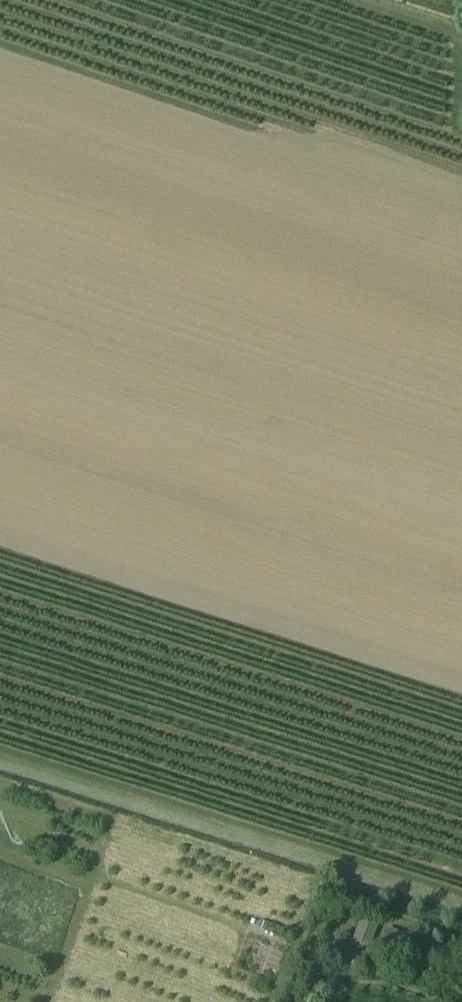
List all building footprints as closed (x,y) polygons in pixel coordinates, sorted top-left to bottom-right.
[(360,920),(352,942),(369,948),(377,927),(360,920)] [(386,929),(381,943),(406,952),(411,937),(386,929)]
